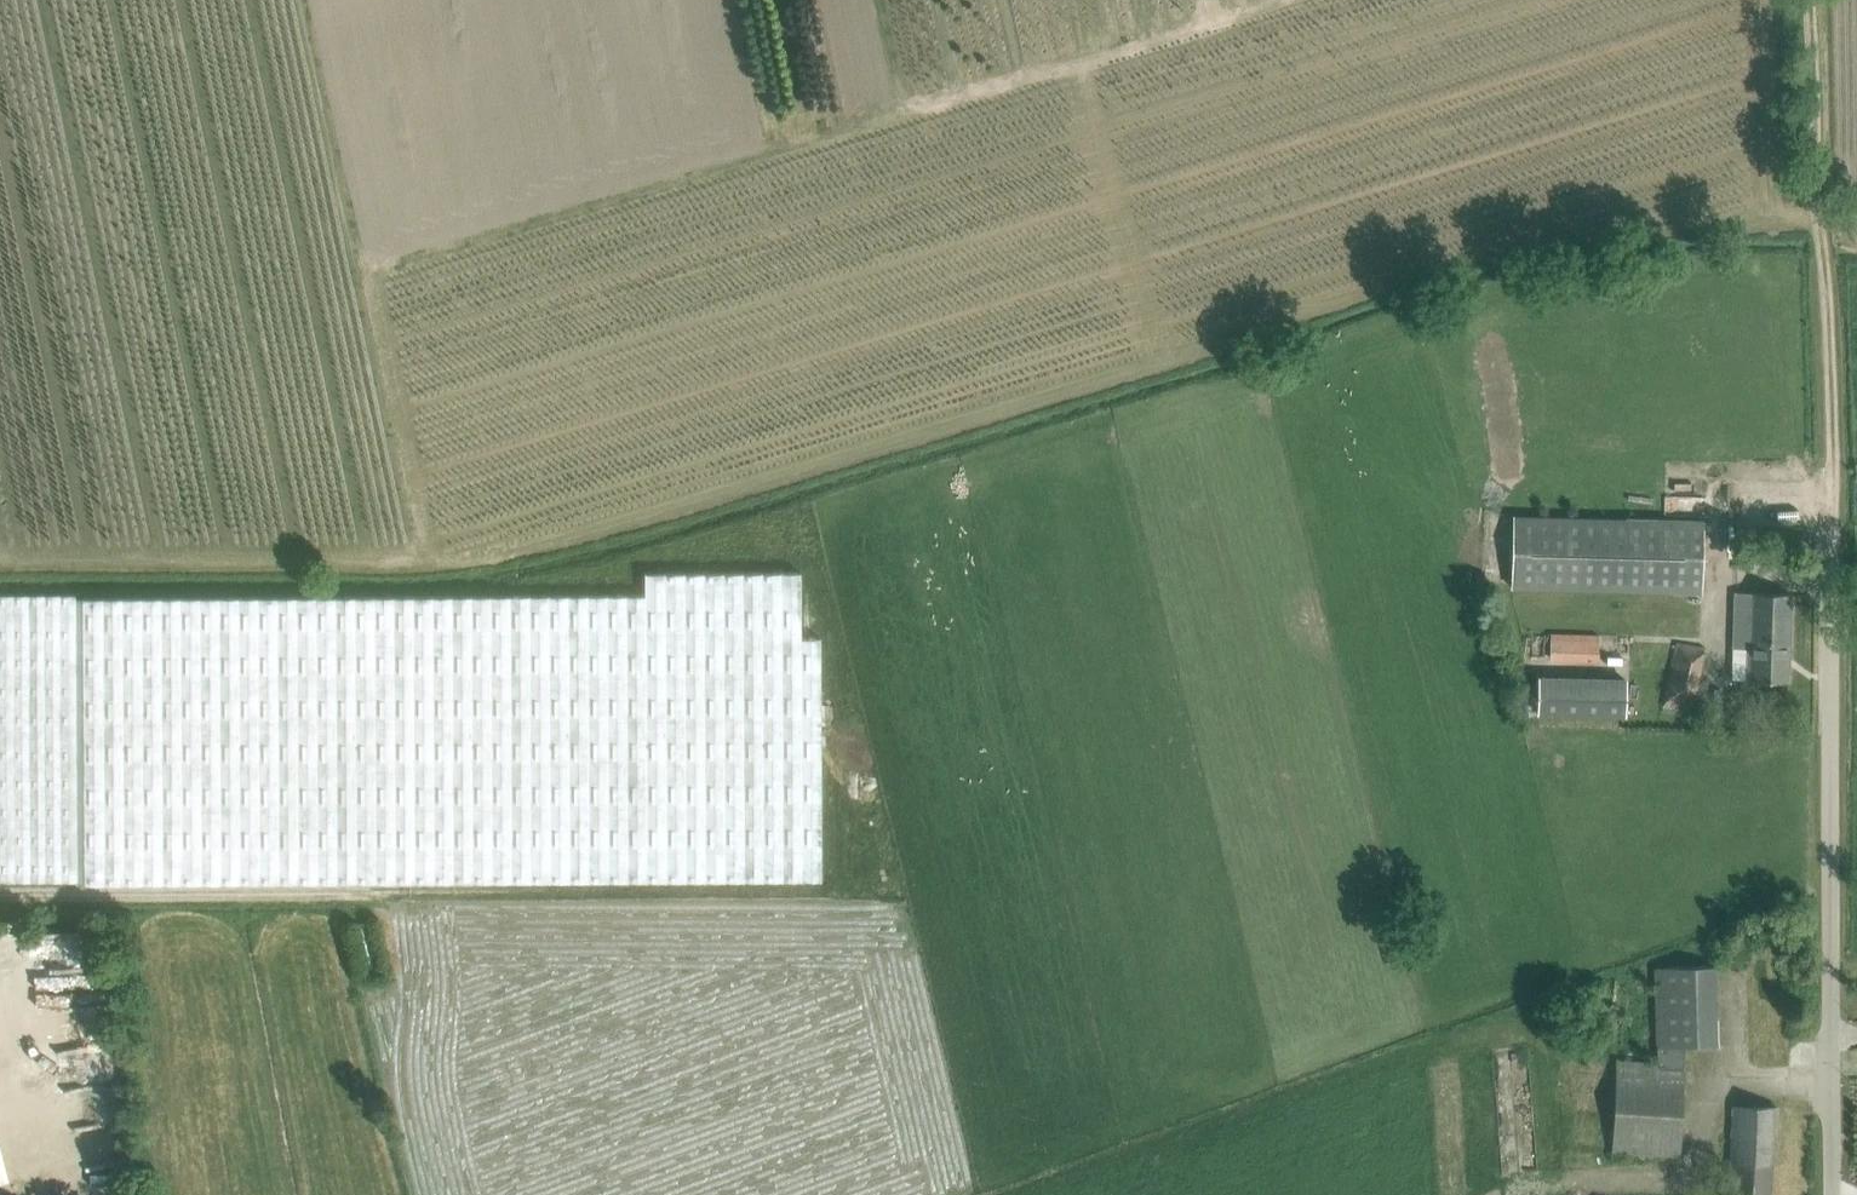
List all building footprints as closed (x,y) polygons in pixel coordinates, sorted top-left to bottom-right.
[(1512,588),(1702,593),(1704,521),(1513,516),(1512,588)] [(510,881),(821,881),(820,636),(800,636),(801,572),(644,573),(644,594),(508,595),(0,599),(0,881),(84,880),(84,884),(510,881)] [(1787,681),(1790,595),(1790,593),(1736,592),(1734,648),(1749,648),(1748,680),(1787,681)] [(1597,663),(1598,635),(1551,633),(1549,661),(1597,663)] [(1661,707),(1689,713),(1703,648),(1675,642),(1661,707)] [(1547,713),(1637,715),(1638,676),(1548,674),(1547,713)] [(1613,1152),(1655,1154),(1679,1155),(1684,1064),(1684,1046),(1716,1045),(1714,966),(1655,968),(1657,1046),(1656,1063),(1618,1061),(1613,1152)] [(1722,1194),(1770,1194),(1772,1167),(1774,1167),(1777,1108),(1733,1106),(1731,1194),(1722,1194)] [(19,1179),(14,1144),(0,1146),(0,1182),(19,1179)]
